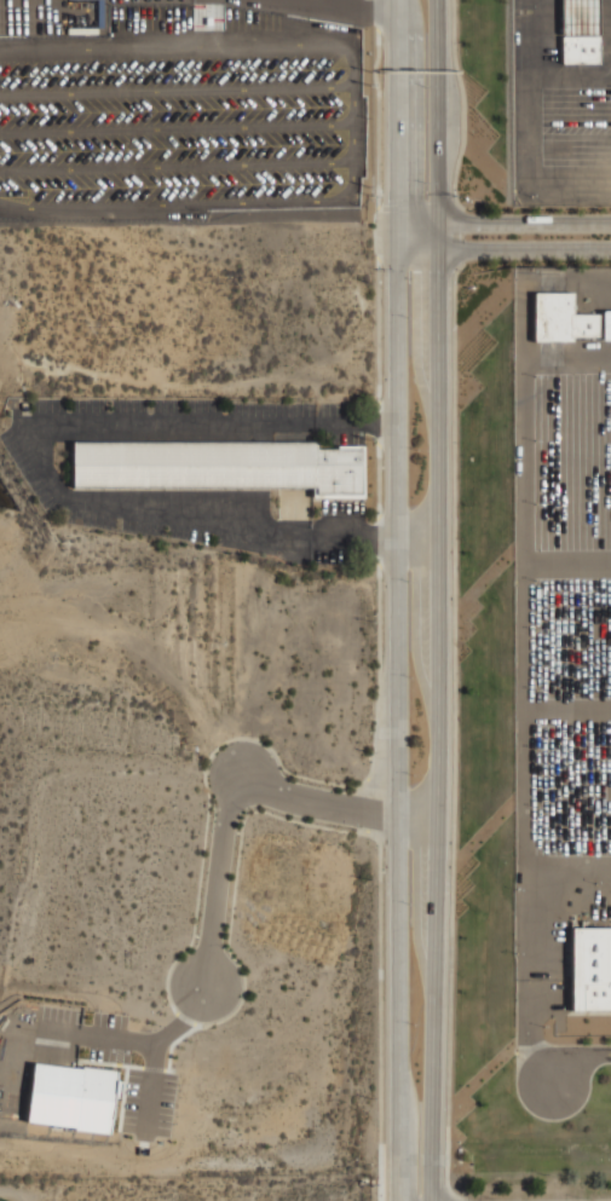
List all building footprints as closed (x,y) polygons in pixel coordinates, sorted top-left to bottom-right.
[(598,0),(560,0),(560,63),(598,63),(598,0)] [(532,339),(610,339),(610,311),(571,311),(571,293),(532,293),(532,339)] [(71,441),(316,443),(316,449),(359,449),(361,495),(315,493),(315,486),(73,486),(71,441)] [(572,928),(571,1009),(610,1009),(610,929),(572,928)] [(29,1061),(115,1070),(108,1131),(23,1120),(29,1061)]
